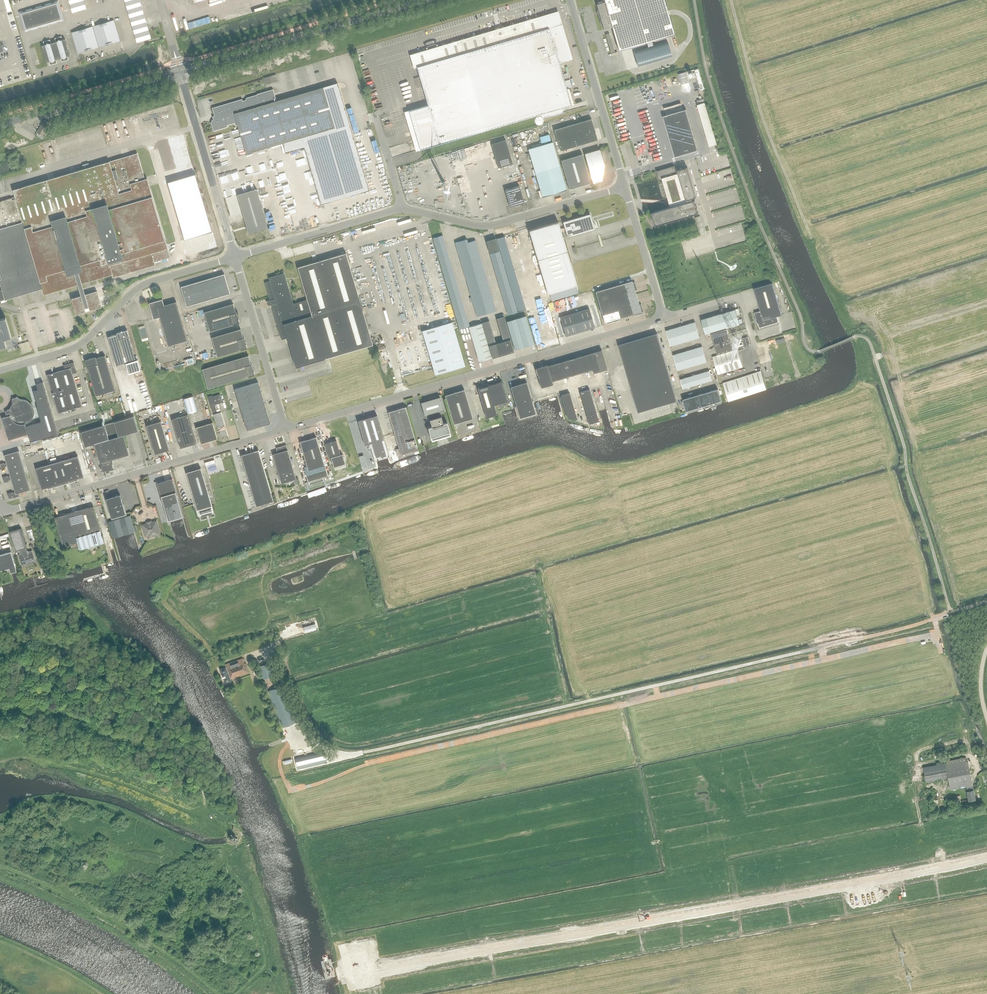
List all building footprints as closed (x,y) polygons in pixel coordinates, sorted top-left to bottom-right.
[(70,4),(72,13),(79,10),(86,8),(84,0),(77,2),(70,4)] [(125,2),(127,10),(134,8),(141,6),(140,0),(130,0),(125,2)] [(174,30),(219,19),(217,13),(214,14),(211,2),(186,8),(187,14),(184,14),(180,0),(167,0),(174,30)] [(596,4),(604,30),(612,27),(617,26),(624,49),(647,42),(648,47),(633,51),(638,66),(672,56),(667,41),(653,46),(651,41),(674,34),(669,16),(668,13),(668,11),(665,0),(604,0),(604,2),(596,4)] [(51,13),(61,10),(58,1),(48,4),(51,13)] [(51,13),(48,4),(38,6),(41,16),(51,13)] [(41,16),(38,6),(29,9),(32,19),(41,16)] [(134,8),(127,10),(130,18),(137,16),(144,14),(141,6),(134,8)] [(32,19),(29,9),(19,12),(22,22),(32,19)] [(63,20),(61,10),(51,13),(54,23),(63,20)] [(558,59),(559,62),(572,59),(559,15),(558,11),(513,24),(499,28),(486,32),(410,54),(411,59),(414,68),(417,67),(449,57),(454,56),(498,43),(497,37),(502,36),(521,30),(523,36),(544,29),(543,26),(555,22),(558,24),(566,49),(568,56),(558,59)] [(41,16),(44,26),(54,23),(51,13),(41,16)] [(130,18),(132,26),(139,24),(146,22),(144,14),(137,16),(130,18)] [(32,19),(34,29),(44,26),(41,16),(32,19)] [(22,22),(25,32),(34,29),(32,19),(22,22)] [(103,23),(93,26),(96,37),(99,47),(109,44),(120,41),(117,30),(114,20),(103,23)] [(139,24),(132,26),(134,34),(141,32),(149,30),(147,26),(146,22),(139,24)] [(428,105),(409,111),(412,123),(414,128),(415,130),(415,131),(417,139),(418,141),(419,147),(420,149),(420,150),(431,146),(432,146),(485,131),(538,115),(538,116),(539,116),(540,116),(541,116),(541,117),(542,117),(542,118),(543,118),(543,119),(547,117),(559,114),(557,109),(562,108),(572,105),(567,88),(565,81),(559,62),(558,59),(568,56),(566,49),(558,24),(555,22),(543,26),(544,29),(523,36),(521,30),(502,36),(497,37),(498,43),(462,53),(459,54),(417,67),(428,105)] [(82,29),(72,32),(75,43),(78,53),(88,50),(99,47),(96,37),(93,26),(82,29)] [(141,32),(134,34),(137,42),(144,40),(146,40),(151,38),(149,30),(141,32)] [(57,41),(53,42),(56,51),(62,49),(67,47),(65,39),(62,40),(60,38),(61,38),(61,37),(60,38),(59,38),(59,39),(58,39),(57,39),(56,39),(57,39),(57,41)] [(45,45),(42,46),(44,54),(50,52),(56,51),(53,42),(50,43),(49,41),(48,41),(48,42),(47,42),(46,42),(45,42),(45,43),(45,45)] [(56,51),(58,59),(61,58),(63,60),(62,60),(63,60),(64,60),(64,59),(65,59),(66,59),(67,59),(66,59),(67,56),(70,55),(67,47),(62,49),(56,51)] [(44,54),(47,62),(50,61),(51,63),(51,64),(51,63),(52,63),(53,63),(54,62),(55,62),(55,63),(56,62),(55,62),(55,60),(58,59),(56,51),(50,52),(44,54)] [(700,66),(696,67),(701,89),(705,88),(700,66)] [(678,72),(681,82),(690,79),(686,69),(678,72)] [(422,86),(419,77),(414,78),(417,88),(422,86)] [(214,119),(212,120),(211,122),(213,131),(227,127),(227,125),(234,123),(235,126),(238,125),(246,153),(282,143),(285,153),(304,147),(321,204),(369,190),(355,144),(338,83),(323,87),(292,96),(276,101),(273,89),(267,91),(257,94),(246,98),(245,100),(242,101),(242,99),(212,108),(215,119),(214,119)] [(717,144),(705,102),(697,104),(709,146),(717,144)] [(675,157),(698,150),(686,109),(663,116),(675,157)] [(588,131),(595,129),(591,119),(585,120),(588,131)] [(45,132),(50,123),(44,120),(42,123),(42,124),(43,124),(39,131),(44,134),(45,132)] [(588,131),(585,120),(579,122),(582,133),(588,131)] [(582,133),(579,122),(573,124),(576,135),(582,133)] [(576,135),(573,124),(567,126),(570,137),(576,135)] [(560,128),(563,138),(570,137),(567,126),(560,128)] [(554,130),(557,140),(563,138),(560,128),(554,130)] [(591,142),(598,140),(595,129),(588,131),(591,142)] [(582,133),(585,143),(591,142),(588,131),(582,133)] [(582,133),(576,135),(579,145),(585,143),(582,133)] [(551,140),(549,134),(540,137),(542,143),(551,140)] [(570,137),(573,147),(579,145),(576,135),(570,137)] [(573,147),(570,137),(563,138),(566,149),(573,147)] [(563,138),(557,140),(560,151),(566,149),(563,138)] [(491,144),(498,168),(513,163),(506,139),(491,144)] [(360,154),(366,152),(364,140),(357,141),(360,154)] [(528,149),(542,197),(567,190),(552,142),(528,149)] [(598,169),(602,168),(603,167),(602,163),(604,163),(600,149),(595,151),(586,154),(589,166),(588,167),(593,183),(601,180),(598,169)] [(2,279),(0,280),(0,281),(3,289),(0,290),(0,301),(5,299),(42,288),(44,294),(61,289),(65,288),(78,284),(80,289),(81,292),(81,294),(82,295),(85,294),(85,293),(84,291),(84,288),(82,283),(85,282),(89,281),(95,279),(97,278),(112,274),(113,277),(119,275),(127,272),(143,268),(147,266),(155,264),(154,261),(170,257),(166,244),(165,240),(152,196),(150,191),(148,183),(147,179),(145,180),(137,154),(108,162),(78,171),(15,190),(13,190),(16,197),(0,201),(0,202),(0,272),(2,279)] [(561,160),(569,189),(591,183),(582,154),(561,160)] [(651,212),(655,226),(699,213),(694,198),(696,197),(687,167),(676,170),(674,166),(656,171),(659,181),(665,180),(672,203),(673,206),(651,212)] [(195,174),(167,182),(184,240),(212,231),(195,174)] [(519,205),(519,204),(524,202),(520,186),(505,190),(510,207),(516,205),(516,206),(519,205)] [(237,194),(243,214),(244,220),(248,233),(253,232),(268,227),(256,188),(237,194)] [(530,230),(529,230),(548,293),(550,293),(576,285),(577,285),(561,232),(566,230),(567,234),(569,233),(570,236),(592,229),(594,229),(593,224),(590,214),(563,222),(565,227),(560,229),(558,222),(530,230)] [(695,219),(700,235),(705,233),(700,217),(695,219)] [(486,241),(490,253),(499,250),(496,238),(486,241)] [(266,283),(270,297),(271,302),(282,339),(287,337),(288,340),(296,367),(325,359),(329,357),(373,344),(346,253),(298,267),(307,300),(293,304),(283,273),(276,275),(276,276),(270,278),(270,281),(266,283)] [(217,276),(220,286),(227,284),(224,274),(217,276)] [(210,278),(213,288),(220,286),(217,276),(210,278)] [(213,288),(210,278),(202,280),(205,290),(213,288)] [(205,290),(202,280),(195,282),(198,292),(205,290)] [(595,291),(604,323),(606,322),(607,324),(620,320),(619,318),(633,314),(634,316),(644,313),(641,304),(639,305),(635,291),(637,290),(635,282),(633,283),(632,281),(595,291)] [(198,292),(195,282),(188,285),(191,294),(198,292)] [(755,313),(756,319),(759,328),(779,322),(777,316),(782,315),(772,283),(754,288),(760,311),(755,313)] [(220,286),(223,296),(230,293),(227,284),(220,286)] [(191,294),(188,285),(181,287),(184,296),(191,294)] [(223,296),(220,286),(213,288),(215,298),(223,296)] [(215,298),(213,288),(205,290),(208,300),(215,298)] [(208,300),(205,290),(198,292),(201,302),(208,300)] [(101,307),(97,291),(85,294),(82,295),(71,298),(76,314),(101,307)] [(191,294),(194,304),(201,302),(198,292),(191,294)] [(194,304),(191,294),(184,296),(186,306),(194,304)] [(150,306),(153,319),(159,317),(168,346),(187,340),(176,301),(164,305),(162,299),(152,302),(150,306)] [(236,312),(233,304),(233,303),(204,312),(210,331),(233,325),(240,323),(238,319),(239,317),(238,317),(236,312)] [(560,317),(566,336),(595,328),(589,308),(560,317)] [(706,318),(702,319),(706,334),(711,333),(740,324),(735,309),(706,318)] [(525,347),(534,344),(526,316),(516,318),(525,347)] [(6,346),(4,339),(11,337),(5,318),(0,319),(0,348),(6,346)] [(516,318),(507,321),(515,350),(525,347),(516,318)] [(422,330),(435,374),(465,366),(455,331),(452,322),(422,330)] [(482,323),(469,327),(479,362),(492,358),(482,323)] [(143,339),(149,337),(145,324),(139,326),(143,339)] [(712,338),(728,334),(726,328),(711,333),(712,338)] [(241,350),(247,348),(246,344),(246,343),(245,342),(244,337),(243,338),(241,329),(212,337),(217,357),(241,350)] [(132,361),(136,360),(129,336),(127,330),(123,331),(122,330),(121,332),(117,333),(117,334),(108,336),(116,365),(125,363),(129,374),(141,370),(137,359),(132,361)] [(657,333),(656,333),(618,345),(638,412),(677,401),(657,333)] [(714,344),(730,339),(728,334),(712,338),(714,344)] [(496,343),(489,345),(492,358),(514,351),(510,339),(503,341),(496,343)] [(716,349),(731,344),(730,339),(714,344),(716,349)] [(32,351),(32,350),(29,341),(18,344),(21,354),(32,351)] [(717,354),(733,350),(731,344),(716,349),(717,354)] [(713,357),(718,374),(742,367),(737,349),(713,357)] [(607,369),(602,350),(548,366),(547,365),(535,368),(541,387),(553,384),(552,381),(592,369),(593,373),(607,369)] [(115,390),(105,355),(96,358),(95,357),(91,358),(90,358),(89,359),(85,360),(87,367),(96,396),(115,390)] [(248,377),(255,375),(254,370),(254,369),(253,368),(252,364),(251,364),(248,355),(202,369),(208,388),(248,376),(248,377)] [(58,413),(82,406),(72,374),(77,372),(74,362),(63,365),(65,369),(47,375),(58,413)] [(761,371),(755,373),(761,391),(764,390),(766,389),(761,371)] [(755,373),(750,374),(756,392),(758,392),(761,391),(755,373)] [(750,374),(744,376),(750,394),(753,393),(756,392),(750,374)] [(744,376),(739,378),(745,396),(748,395),(750,394),(744,376)] [(739,378),(734,380),(740,398),(742,397),(745,396),(739,378)] [(734,380),(728,381),(734,399),(737,398),(740,398),(734,380)] [(486,417),(497,414),(494,405),(507,401),(502,381),(478,388),(486,417)] [(734,399),(728,381),(723,383),(729,401),(732,400),(734,399)] [(7,416),(2,418),(5,428),(8,440),(28,434),(30,442),(58,433),(43,382),(36,383),(38,389),(33,391),(37,406),(41,422),(26,426),(25,424),(26,424),(27,423),(28,423),(29,422),(30,422),(30,421),(31,421),(31,420),(32,420),(32,419),(32,418),(33,418),(33,417),(33,416),(34,416),(34,415),(34,414),(34,413),(34,412),(34,411),(34,410),(34,409),(34,408),(33,408),(33,407),(33,406),(32,406),(32,405),(32,404),(31,404),(31,403),(30,403),(30,402),(29,402),(28,401),(27,401),(27,400),(26,400),(25,400),(24,400),(23,400),(23,399),(22,399),(21,399),(20,399),(19,399),(19,398),(18,398),(18,397),(17,397),(14,398),(12,398),(12,399),(12,400),(12,401),(12,402),(12,403),(12,404),(11,404),(11,405),(11,406),(10,406),(10,407),(10,408),(9,408),(9,409),(8,409),(8,410),(7,410),(6,411),(5,411),(7,416)] [(260,388),(258,382),(246,386),(248,392),(260,388)] [(520,418),(536,413),(527,382),(510,387),(520,418)] [(246,386),(235,389),(236,395),(248,392),(246,386)] [(260,388),(248,392),(250,397),(262,394),(260,388)] [(445,395),(446,399),(453,424),(473,418),(464,389),(454,392),(445,395)] [(715,402),(721,400),(718,389),(712,390),(715,402)] [(710,404),(715,402),(712,390),(706,392),(710,404)] [(236,395),(238,401),(250,397),(248,392),(236,395)] [(704,406),(710,404),(706,392),(700,394),(704,406)] [(570,393),(561,395),(563,402),(572,400),(570,393)] [(208,397),(212,411),(216,410),(214,404),(222,402),(220,394),(212,397),(212,396),(208,397)] [(262,394),(250,397),(252,403),(263,400),(262,394)] [(698,407),(704,406),(700,394),(694,396),(698,407)] [(183,399),(188,414),(197,411),(193,396),(183,399)] [(692,409),(698,407),(694,396),(689,397),(692,409)] [(240,407),(252,403),(250,397),(238,401),(240,407)] [(424,415),(425,416),(431,414),(444,410),(440,397),(439,397),(422,402),(421,402),(421,403),(424,415)] [(686,411),(692,409),(689,397),(683,399),(686,411)] [(252,403),(253,409),(265,406),(263,400),(252,403)] [(565,410),(574,407),(572,400),(563,402),(565,410)] [(252,403),(240,407),(242,412),(253,409),(252,403)] [(267,411),(265,406),(253,409),(255,415),(267,411)] [(409,417),(406,407),(388,412),(391,422),(409,417)] [(577,419),(574,407),(565,410),(567,418),(575,420),(577,419)] [(243,418),(249,417),(255,415),(253,409),(242,412),(243,418)] [(255,415),(258,426),(270,423),(267,411),(255,415)] [(227,436),(221,412),(213,414),(220,438),(227,436)] [(589,424),(599,421),(597,413),(587,416),(589,424)] [(171,419),(180,448),(196,443),(187,414),(171,419)] [(249,417),(253,428),(258,426),(255,415),(249,417)] [(377,415),(358,421),(365,445),(370,444),(375,461),(389,457),(377,415)] [(428,427),(432,440),(451,434),(447,422),(443,423),(441,415),(430,419),(432,426),(428,427)] [(134,416),(81,431),(85,446),(94,443),(100,462),(102,462),(102,464),(101,464),(102,471),(113,469),(112,463),(111,463),(110,460),(129,454),(124,435),(138,431),(134,416)] [(249,417),(243,418),(247,430),(253,428),(249,417)] [(391,422),(394,433),(412,428),(409,417),(391,422)] [(161,421),(146,425),(151,439),(155,454),(169,450),(165,435),(161,421)] [(201,443),(217,439),(212,422),(196,427),(201,443)] [(412,428),(394,433),(397,444),(415,438),(412,428)] [(322,476),(327,474),(316,437),(300,442),(308,468),(305,469),(309,484),(323,480),(322,476)] [(397,444),(401,454),(418,449),(415,438),(397,444)] [(334,467),(345,463),(342,454),(340,454),(336,440),(325,443),(329,459),(331,458),(334,467)] [(296,479),(286,445),(276,448),(277,453),(273,454),(281,483),(296,479)] [(0,464),(0,466),(22,460),(19,450),(4,455),(6,463),(4,463),(4,462),(0,464)] [(244,465),(261,460),(258,450),(241,455),(243,462),(244,465)] [(63,484),(69,482),(79,479),(78,478),(84,477),(77,456),(57,462),(63,484)] [(0,466),(0,467),(1,469),(6,468),(5,467),(7,466),(9,471),(24,467),(22,460),(0,466)] [(261,460),(244,465),(247,475),(264,470),(261,460)] [(48,488),(49,488),(63,484),(57,462),(36,468),(42,489),(47,487),(48,488)] [(8,475),(3,477),(4,480),(26,473),(24,467),(9,471),(10,476),(8,476),(8,475)] [(212,505),(201,468),(200,468),(201,470),(194,472),(188,474),(190,479),(188,480),(195,503),(196,503),(199,511),(201,513),(210,510),(211,507),(211,505),(212,505)] [(264,470),(247,475),(250,486),(267,481),(264,470)] [(26,473),(4,480),(4,482),(9,481),(9,480),(11,479),(13,484),(27,480),(26,473)] [(183,517),(172,478),(161,482),(157,483),(161,496),(159,496),(160,500),(162,500),(168,522),(170,521),(176,519),(182,518),(183,517)] [(13,492),(8,493),(9,498),(14,497),(18,495),(18,493),(30,489),(27,480),(13,484),(15,492),(13,493),(13,492)] [(267,481),(250,486),(253,496),(270,491),(267,481)] [(270,491),(253,496),(256,506),(273,501),(270,491)] [(111,518),(126,513),(120,494),(106,498),(111,518)] [(54,517),(63,546),(82,541),(84,546),(103,540),(93,506),(54,517)] [(119,518),(124,535),(129,533),(134,532),(135,532),(130,515),(119,518)] [(108,522),(113,538),(114,538),(119,536),(124,535),(119,518),(108,522)] [(147,532),(149,537),(160,534),(156,521),(142,525),(143,529),(144,532),(145,533),(147,532)] [(15,551),(19,550),(20,554),(19,555),(22,564),(26,563),(26,562),(34,560),(32,551),(27,552),(26,548),(27,547),(21,528),(9,531),(15,551)] [(11,573),(13,572),(16,571),(17,571),(11,552),(0,555),(0,571),(9,568),(11,573)] [(220,669),(225,683),(231,681),(231,678),(249,672),(246,663),(245,664),(243,658),(225,664),(226,667),(220,669)] [(272,675),(268,663),(259,666),(263,678),(272,675)] [(280,686),(268,691),(283,728),(296,722),(285,694),(284,695),(280,686)] [(964,786),(965,791),(968,791),(969,800),(976,798),(974,790),(973,790),(972,785),(973,784),(968,761),(967,762),(966,757),(947,761),(947,762),(924,767),(927,782),(948,778),(949,779),(951,789),(964,786)]
